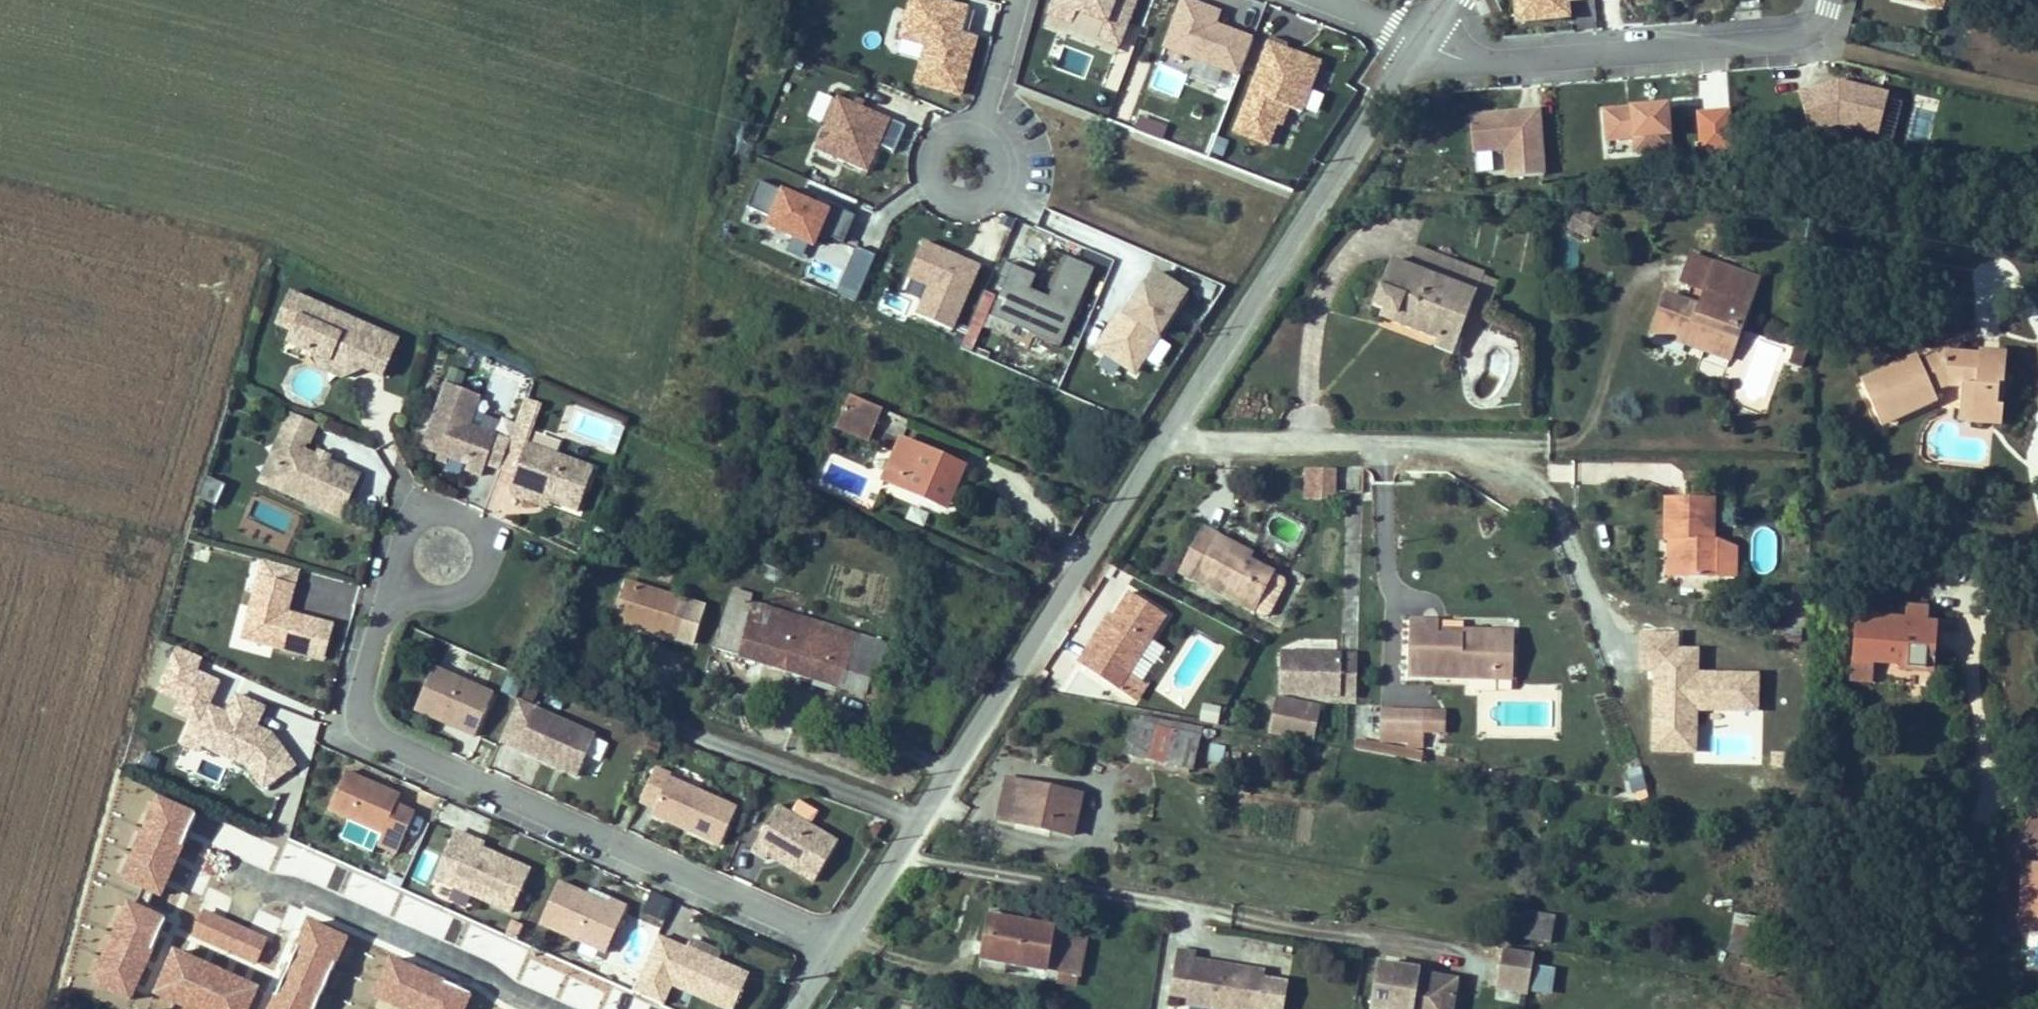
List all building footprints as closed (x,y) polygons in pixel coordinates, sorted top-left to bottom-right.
[(959,92),(975,34),(963,31),(969,10),(934,0),(910,0),(902,32),(927,39),(915,80),(959,92)] [(1135,0),(1052,0),(1044,25),(1121,47),(1135,0)] [(1252,39),(1206,22),(1211,9),(1186,0),(1181,0),(1163,47),(1195,59),(1189,75),(1215,85),(1222,69),(1238,75),(1252,39)] [(1595,0),(1519,0),(1522,25),(1576,20),(1575,6),(1595,4),(1595,0)] [(1264,39),(1232,135),(1290,155),(1297,135),(1293,134),(1319,57),(1264,39)] [(1844,75),(1800,87),(1812,125),(1841,117),(1887,127),(1897,88),(1844,75)] [(1308,92),(1304,114),(1318,116),(1321,95),(1308,92)] [(889,120),(836,97),(813,150),(866,173),(889,120)] [(1673,102),(1611,107),(1615,148),(1676,143),(1673,102)] [(1559,174),(1553,109),(1481,114),(1484,153),(1518,151),(1520,177),(1559,174)] [(843,243),(855,217),(831,206),(828,212),(760,182),(748,208),(772,218),(769,227),(814,247),(819,233),(843,243)] [(1568,226),(1585,236),(1595,218),(1577,208),(1568,226)] [(916,243),(902,296),(918,300),(912,320),(957,332),(977,260),(916,243)] [(1415,247),(1408,265),(1422,271),(1429,252),(1415,247)] [(1484,273),(1429,252),(1422,271),(1408,265),(1391,259),(1373,306),(1383,309),(1396,314),(1393,323),(1437,339),(1441,330),(1459,337),(1474,298),(1482,277),(1484,273)] [(1685,285),(1705,292),(1715,264),(1696,257),(1685,285)] [(1653,332),(1688,344),(1693,331),(1707,336),(1707,341),(1709,344),(1731,352),(1748,306),(1731,300),(1741,273),(1715,264),(1705,292),(1700,307),(1666,295),(1653,332)] [(1147,267),(1095,354),(1137,379),(1188,292),(1147,267)] [(1731,300),(1748,306),(1758,279),(1741,273),(1731,300)] [(1482,277),(1474,298),(1490,304),(1498,283),(1482,277)] [(287,342),(312,353),(331,361),(333,355),(364,368),(383,377),(399,340),(289,292),(276,324),(291,331),(287,342)] [(1064,334),(995,305),(992,312),(1061,342),(1064,334)] [(1380,318),(1393,323),(1396,314),(1383,309),(1380,318)] [(1453,354),(1453,353),(1459,355),(1465,339),(1459,337),(1441,330),(1437,339),(1434,347),(1453,354)] [(1693,331),(1688,344),(1729,359),(1731,352),(1709,344),(1707,341),(1707,336),(1693,331)] [(1806,351),(1794,347),(1789,364),(1801,368),(1806,351)] [(342,378),(364,368),(333,355),(331,361),(312,353),(317,367),(342,378)] [(1862,382),(1880,423),(1936,398),(1932,390),(1947,383),(1962,385),(1976,386),(1973,406),(1997,408),(1997,406),(1999,384),(2004,385),(2007,356),(1979,353),(1979,357),(1945,354),(1931,360),(1934,365),(1923,370),(1921,364),(1918,357),(1862,382)] [(1931,360),(1921,364),(1923,370),(1934,365),(1931,360)] [(481,475),(485,464),(496,435),(469,426),(480,395),(445,383),(422,447),(467,464),(465,469),(481,475)] [(1976,386),(1962,385),(1958,418),(2001,422),(2003,407),(1997,406),(1997,408),(1973,406),(1976,386)] [(850,395),(842,412),(874,426),(882,408),(850,395)] [(532,426),(539,407),(523,402),(516,420),(532,426)] [(289,412),(278,439),(284,442),(272,470),(273,472),(313,490),(308,503),(340,518),(359,474),(303,450),(306,443),(308,444),(317,425),(289,412)] [(831,436),(863,450),(874,426),(842,412),(831,436)] [(881,412),(876,429),(900,436),(905,419),(881,412)] [(525,443),(532,426),(516,420),(510,438),(525,443)] [(485,464),(499,469),(509,440),(496,435),(485,464)] [(514,474),(525,443),(510,438),(509,440),(499,469),(514,474)] [(278,439),(276,442),(259,482),(308,503),(313,490),(273,472),(272,470),(284,442),(278,439)] [(900,439),(881,484),(935,505),(939,496),(949,500),(964,466),(900,439)] [(593,469),(533,446),(525,443),(514,474),(510,485),(551,501),(578,511),(593,469)] [(1361,469),(1338,467),(1337,488),(1360,489),(1361,469)] [(1321,470),(1306,470),(1306,488),(1321,489),(1321,470)] [(205,478),(197,500),(216,507),(224,485),(205,478)] [(551,501),(510,485),(507,491),(548,506),(551,501)] [(945,509),(949,500),(939,496),(935,505),(945,509)] [(1664,539),(1669,539),(1677,540),(1676,577),(1735,578),(1736,546),(1718,540),(1713,540),(1714,498),(1665,497),(1664,539)] [(1178,572),(1264,616),(1270,614),(1286,583),(1284,578),(1249,560),(1230,550),(1233,543),(1201,527),(1178,572)] [(1668,577),(1676,577),(1677,540),(1669,539),(1668,577)] [(1230,550),(1249,560),(1253,553),(1233,543),(1230,550)] [(259,576),(247,622),(246,625),(256,627),(259,633),(257,642),(309,656),(319,621),(287,613),(282,612),(285,602),(289,603),(294,585),(259,576)] [(625,582),(615,614),(652,625),(650,630),(694,644),(705,607),(625,582)] [(1130,592),(1114,617),(1082,666),(1118,689),(1128,673),(1166,616),(1130,592)] [(840,687),(853,635),(771,609),(764,631),(743,624),(748,608),(733,603),(719,649),(738,656),(783,669),(840,687)] [(750,603),(748,608),(743,624),(764,631),(771,609),(750,603)] [(1909,623),(1925,624),(1926,609),(1907,608),(1907,620),(1909,620),(1909,623)] [(614,619),(650,630),(652,625),(615,614),(614,619)] [(1082,666),(1114,617),(1109,614),(1077,663),(1082,666)] [(1855,616),(1851,679),(1871,681),(1873,661),(1900,663),(1900,668),(1933,671),(1937,625),(1925,624),(1909,623),(1909,620),(1907,620),(1855,616)] [(1514,631),(1463,630),(1462,630),(1461,635),(1438,634),(1438,621),(1409,620),(1407,676),(1512,680),(1514,631)] [(1461,635),(1462,630),(1463,630),(1463,621),(1438,621),(1438,634),(1461,635)] [(242,638),(257,642),(259,633),(256,627),(246,625),(242,638)] [(853,635),(840,687),(843,688),(862,638),(853,635)] [(878,643),(862,638),(843,688),(866,696),(872,669),(878,643)] [(899,650),(878,643),(872,669),(891,675),(899,650)] [(1280,652),(1279,694),(1340,697),(1342,653),(1280,652)] [(1357,654),(1342,653),(1340,697),(1356,697),(1357,654)] [(415,710),(431,717),(433,711),(446,718),(444,723),(475,736),(493,694),(434,667),(415,710)] [(1128,673),(1118,689),(1132,699),(1143,682),(1128,673)] [(264,708),(236,695),(227,714),(208,706),(200,724),(206,734),(204,739),(239,754),(263,788),(294,766),(272,734),(262,730),(259,734),(253,732),(256,727),(264,708)] [(1268,731),(1313,740),(1320,707),(1275,698),(1268,731)] [(517,750),(535,708),(518,701),(500,742),(517,750)] [(1217,721),(1220,707),(1206,705),(1203,718),(1217,721)] [(517,750),(555,766),(557,761),(564,764),(562,769),(577,776),(595,735),(535,708),(517,750)] [(1381,710),(1380,742),(1407,743),(1407,748),(1422,748),(1423,732),(1424,712),(1381,710)] [(433,711),(431,717),(444,723),(446,718),(433,711)] [(1445,713),(1424,712),(1423,732),(1444,733),(1445,713)] [(1127,755),(1192,770),(1200,737),(1162,728),(1164,722),(1136,716),(1127,755)] [(206,734),(200,724),(194,722),(184,745),(198,752),(201,745),(236,760),(239,754),(204,739),(206,734)] [(1162,728),(1200,737),(1201,731),(1164,722),(1162,728)] [(1354,750),(1421,762),(1422,753),(1355,741),(1354,750)] [(1221,764),(1224,746),(1210,744),(1206,761),(1221,764)] [(555,766),(562,769),(564,764),(557,761),(555,766)] [(1625,769),(1632,802),(1647,799),(1640,766),(1625,769)] [(694,834),(720,845),(737,808),(670,778),(671,775),(655,768),(640,802),(655,808),(652,815),(681,828),(683,823),(697,829),(694,834)] [(383,834),(396,805),(375,796),(379,787),(346,772),(329,810),(352,820),(383,834)] [(998,819),(1072,835),(1081,796),(1007,779),(998,819)] [(126,792),(140,798),(145,786),(130,780),(126,792)] [(400,796),(379,787),(375,796),(396,805),(400,796)] [(413,813),(396,805),(383,834),(378,846),(396,854),(413,813)] [(766,859),(769,855),(814,882),(838,842),(778,806),(751,851),(766,859)] [(378,846),(383,834),(352,820),(344,838),(375,852),(378,846)] [(681,828),(694,834),(697,829),(683,823),(681,828)] [(210,836),(192,877),(180,904),(172,921),(203,935),(210,918),(218,921),(248,853),(210,836)] [(530,870),(508,860),(506,864),(480,853),(482,849),(484,844),(468,837),(447,884),(512,912),(530,870)] [(508,860),(482,849),(480,853),(506,864),(508,860)] [(121,861),(101,907),(129,920),(143,887),(129,881),(135,867),(121,861)] [(2021,864),(2019,905),(2037,906),(2037,865),(2021,864)] [(149,873),(135,867),(129,881),(143,887),(149,873)] [(180,904),(192,877),(178,870),(166,898),(180,904)] [(1999,890),(2007,891),(2009,872),(2001,872),(1999,890)] [(610,900),(608,904),(558,882),(540,924),(606,953),(626,907),(610,900)] [(2018,918),(2037,919),(2037,906),(2019,905),(2018,918)] [(1077,977),(1085,933),(1015,920),(1015,915),(991,911),(982,959),(1007,963),(1046,970),(1059,973),(1077,977)] [(1551,941),(1553,913),(1525,912),(1524,940),(1551,941)] [(81,914),(77,929),(90,934),(94,920),(81,914)] [(1732,917),(1732,942),(1752,941),(1751,917),(1732,917)] [(662,1005),(671,984),(727,1008),(734,1008),(749,975),(718,961),(687,947),(686,950),(656,937),(632,992),(662,1005)] [(690,941),(687,947),(718,961),(721,954),(690,941)] [(1534,953),(1515,950),(1502,948),(1496,985),(1528,990),(1534,953)] [(1216,1008),(1259,1008),(1259,1007),(1264,978),(1264,972),(1237,967),(1236,973),(1223,971),(1224,965),(1195,961),(1196,953),(1177,950),(1169,994),(1187,997),(1186,1004),(1216,1008)] [(1007,963),(982,959),(980,969),(1005,973),(1007,963)] [(1418,973),(1419,969),(1379,963),(1371,1008),(1452,1008),(1456,987),(1417,980),(1418,973)] [(1534,970),(1532,989),(1551,991),(1553,973),(1534,970)] [(1075,985),(1077,977),(1059,973),(1057,981),(1075,985)] [(1456,987),(1457,980),(1418,973),(1417,980),(1456,987)] [(565,1008),(611,1008),(617,993),(578,977),(565,1008)] [(1264,978),(1259,1007),(1267,1008),(1272,979),(1264,978)]
